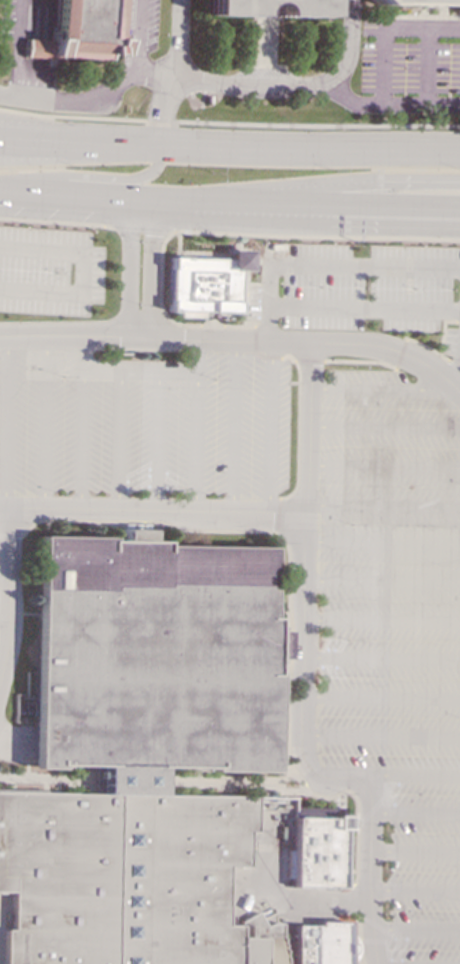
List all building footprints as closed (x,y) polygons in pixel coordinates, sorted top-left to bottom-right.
[(48,57),(101,61),(101,54),(117,55),(121,0),(51,0),(48,57)] [(324,0),(202,0),(202,14),(251,15),(251,10),(254,6),(258,3),(262,2),(266,3),(269,4),(273,10),(273,16),(324,17),(324,0)] [(238,258),(167,257),(166,312),(237,313),(238,258)] [(148,531),(120,530),(120,541),(147,542),(148,531)] [(281,923),(271,923),(265,926),(257,912),(239,922),(239,925),(225,925),(226,867),(247,867),(248,832),(255,832),(255,796),(168,795),(168,768),(209,769),(209,772),(274,773),(276,672),(272,672),(273,618),(269,618),(270,547),(160,545),(160,541),(107,540),(107,537),(34,536),(31,768),(56,769),(56,766),(101,766),(100,794),(0,792),(0,892),(9,892),(8,930),(2,930),(1,963),(280,963),(281,923)] [(294,886),(343,888),(345,818),(295,818),(294,886)] [(348,922),(318,922),(318,926),(296,926),(295,963),(347,963),(348,922)]
